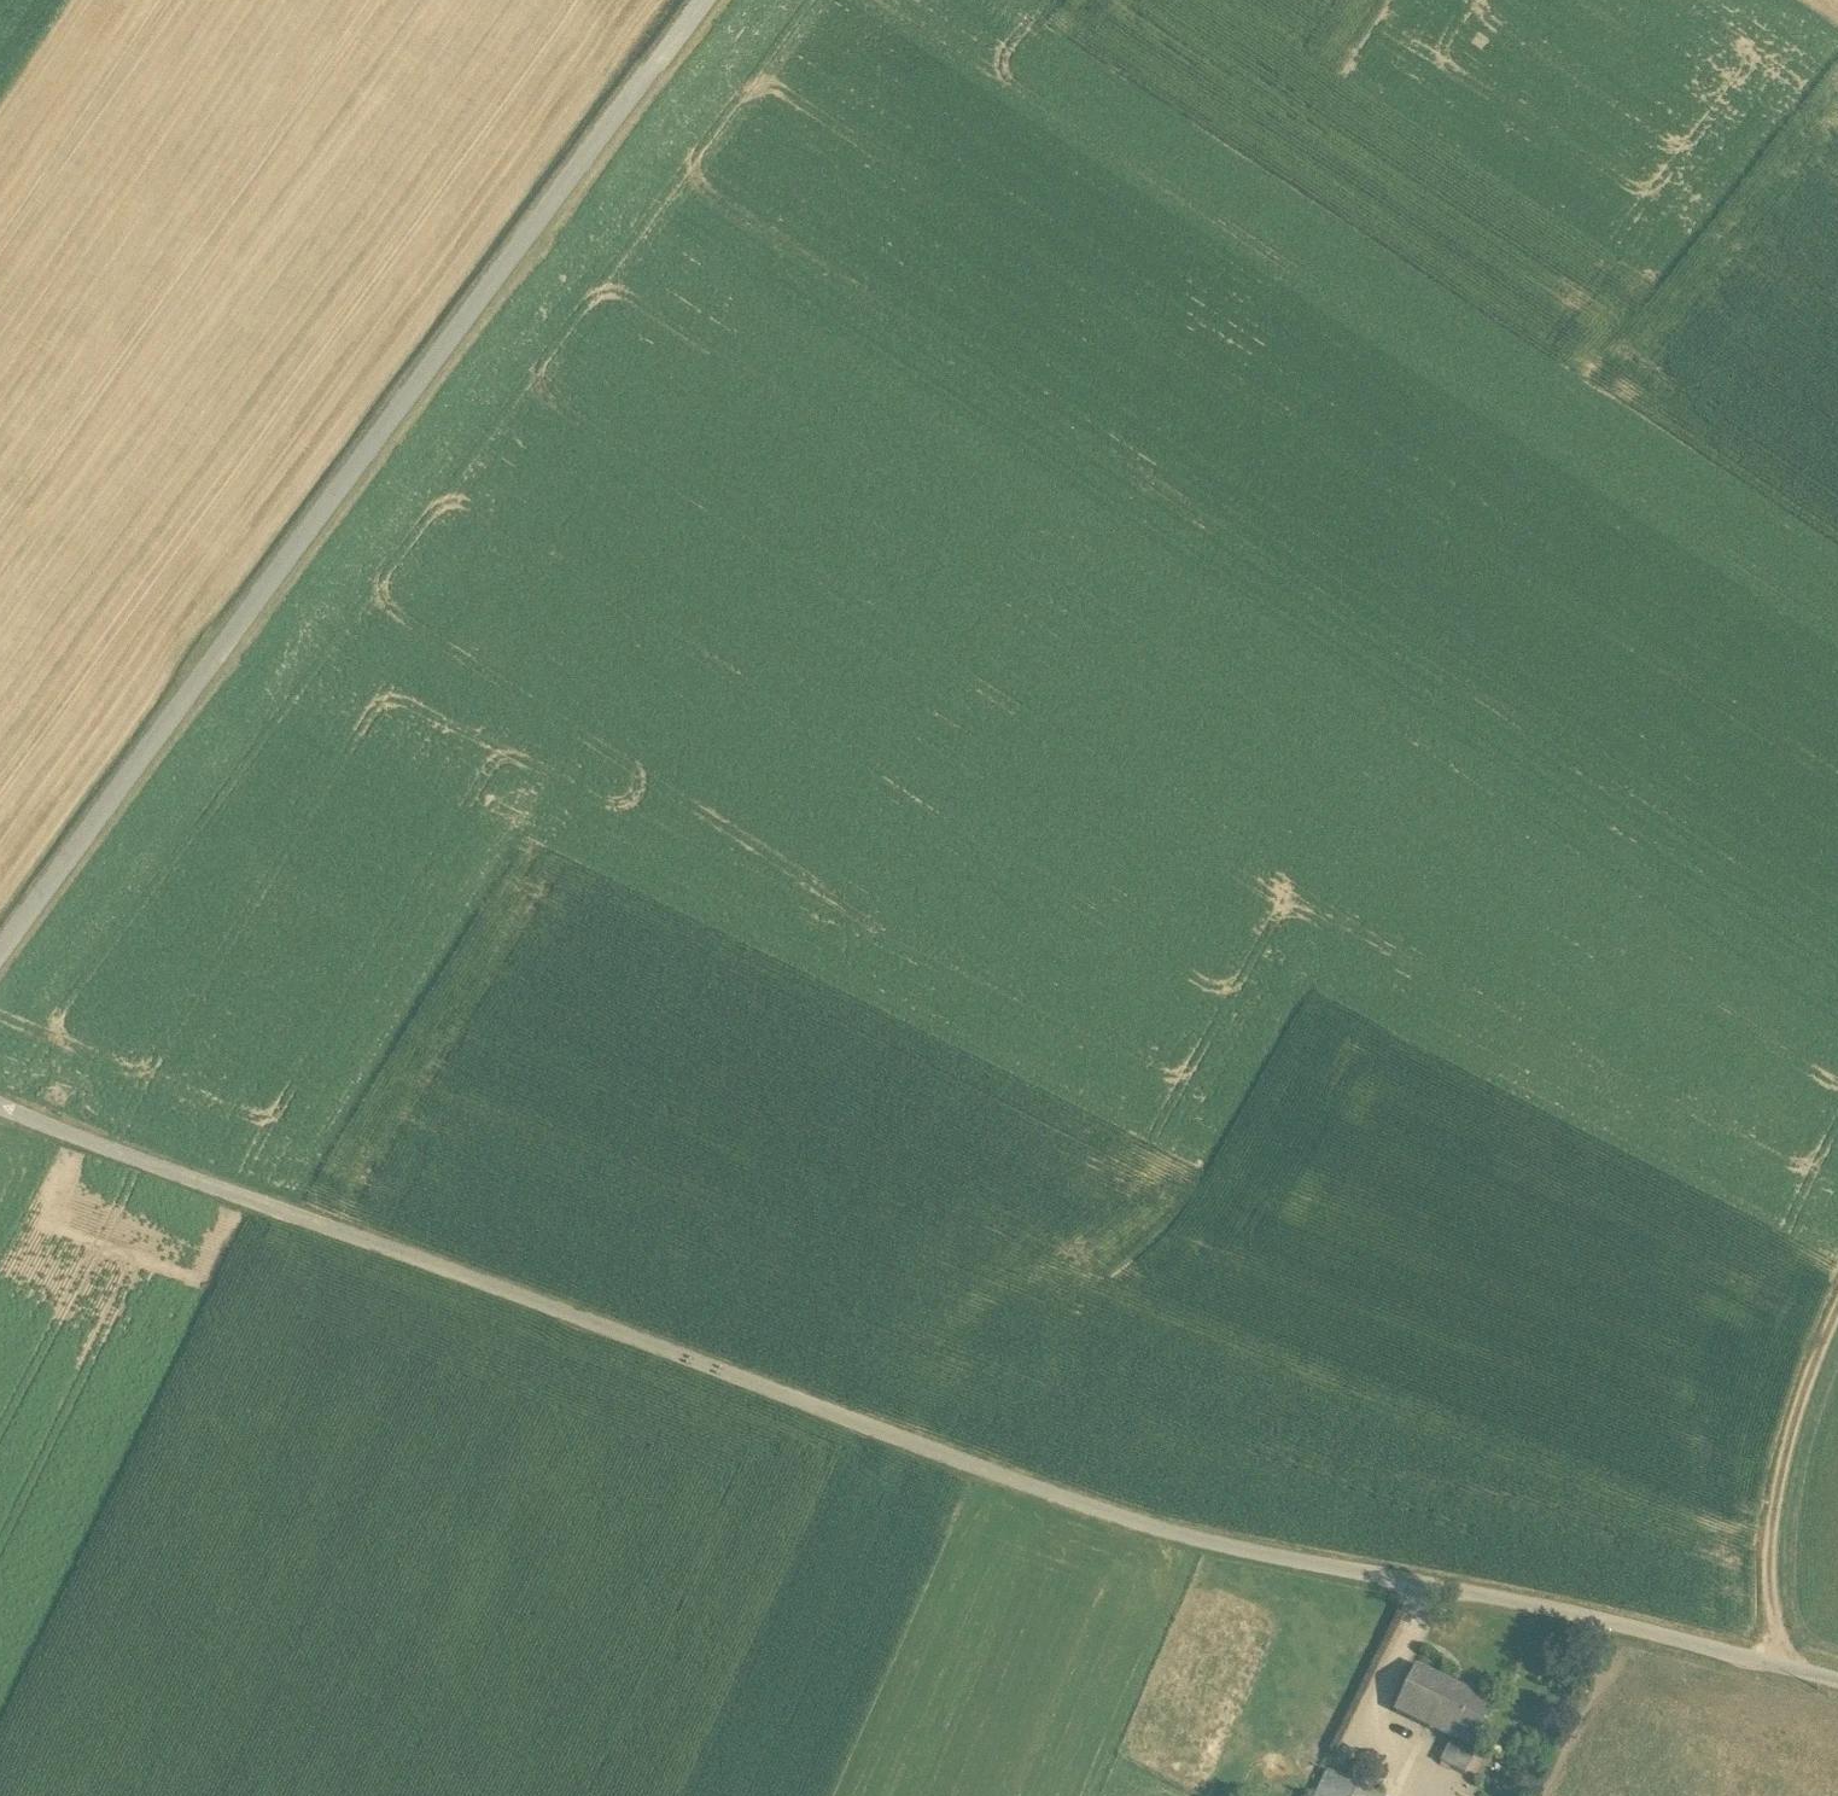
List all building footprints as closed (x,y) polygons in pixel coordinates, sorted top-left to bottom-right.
[(1490,1706),(1415,1670),(1393,1715),(1449,1742),(1438,1765),(1464,1777),(1475,1752),(1469,1749),(1490,1706)] [(1324,1772),(1312,1795),(1375,1795),(1324,1772)]
